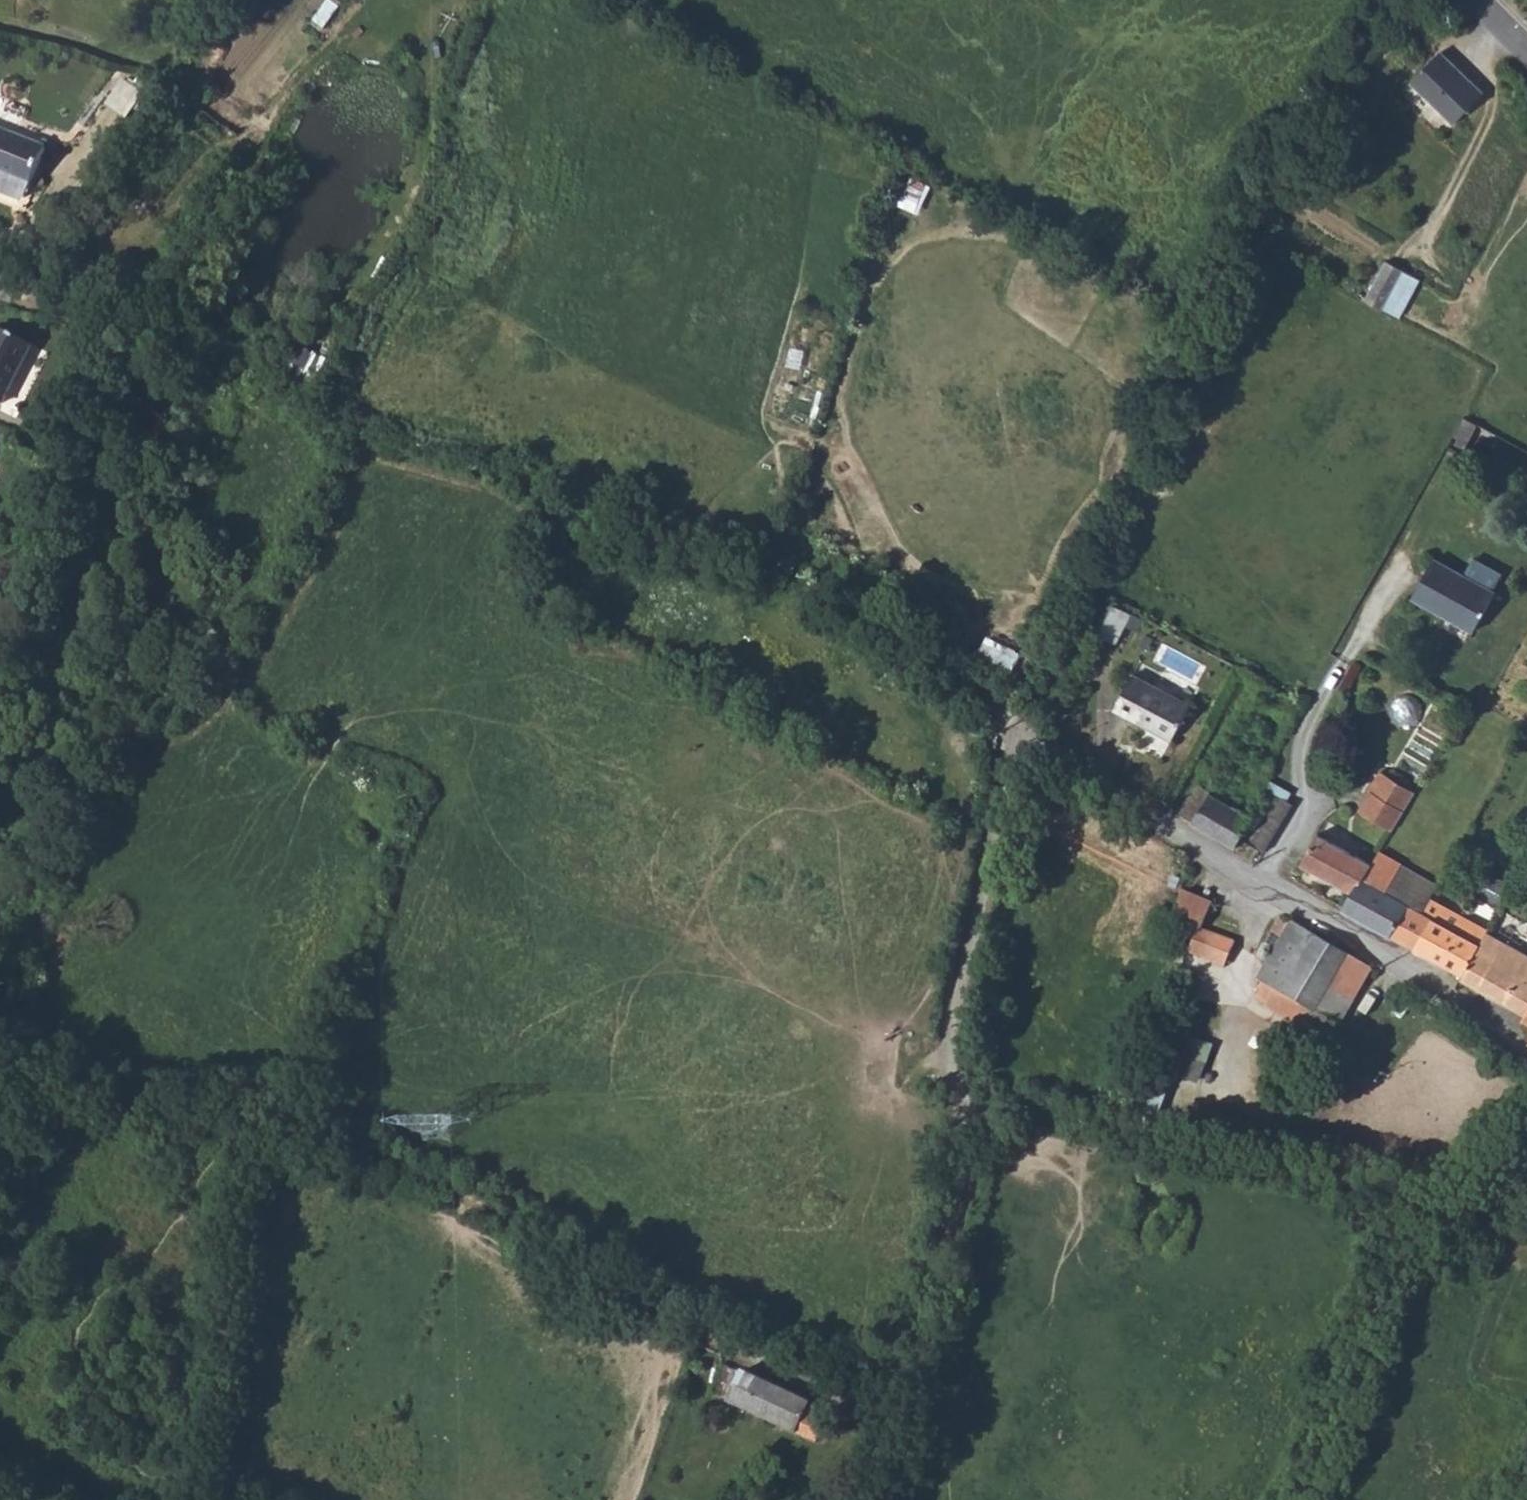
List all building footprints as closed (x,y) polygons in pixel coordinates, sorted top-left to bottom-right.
[(1409,81),(1450,121),(1480,92),(1439,52),(1409,81)] [(18,197),(27,195),(48,145),(0,125),(0,190),(18,197)] [(903,199),(920,206),(930,182),(913,175),(903,199)] [(1386,258),(1367,299),(1402,316),(1422,275),(1386,258)] [(3,403),(33,345),(0,328),(0,402),(3,403)] [(1410,596),(1471,630),(1494,591),(1432,556),(1410,596)] [(1098,632),(1114,640),(1129,613),(1113,604),(1098,632)] [(1013,670),(1019,651),(986,640),(980,659),(1013,670)] [(1112,707),(1169,736),(1187,702),(1131,673),(1112,707)] [(1266,684),(1260,681),(1257,688),(1263,690),(1266,684)] [(1358,807),(1390,826),(1413,787),(1379,767),(1368,784),(1370,786),(1358,807)] [(1177,813),(1233,846),(1251,816),(1195,782),(1177,813)] [(1244,839),(1262,850),(1291,803),(1272,791),(1244,839)] [(1301,862),(1351,890),(1368,862),(1315,834),(1301,862)] [(1400,862),(1376,848),(1368,862),(1351,890),(1340,908),(1403,943),(1419,913),(1421,909),(1386,890),(1400,862)] [(1436,882),(1400,862),(1386,890),(1421,909),(1428,896),(1436,882)] [(1504,895),(1510,884),(1488,872),(1481,883),(1504,895)] [(1499,905),(1504,895),(1481,883),(1476,892),(1499,905)] [(1421,909),(1419,913),(1431,919),(1414,949),(1461,975),(1485,929),(1486,928),(1428,896),(1421,909)] [(1204,919),(1173,905),(1168,912),(1165,913),(1163,916),(1162,920),(1162,923),(1163,925),(1166,927),(1169,927),(1172,926),(1169,934),(1190,944),(1187,951),(1223,964),(1234,941),(1201,928),(1204,919)] [(1419,913),(1403,943),(1414,949),(1431,919),(1419,913)] [(1273,989),(1260,1011),(1257,1015),(1325,1054),(1342,1026),(1338,1023),(1345,1011),(1358,1017),(1369,999),(1357,990),(1371,965),(1359,959),(1288,920),(1287,923),(1276,916),(1269,929),(1278,935),(1254,977),(1273,989)] [(1524,1013),(1526,1007),(1526,953),(1485,929),(1461,975),(1459,978),(1524,1013)] [(1371,965),(1377,956),(1365,949),(1359,959),(1371,965)] [(1169,1071),(1201,1083),(1216,1044),(1185,1031),(1169,1071)] [(709,1393),(726,1401),(739,1372),(722,1364),(709,1393)] [(740,1369),(739,1372),(726,1401),(812,1440),(827,1409),(740,1369)]
